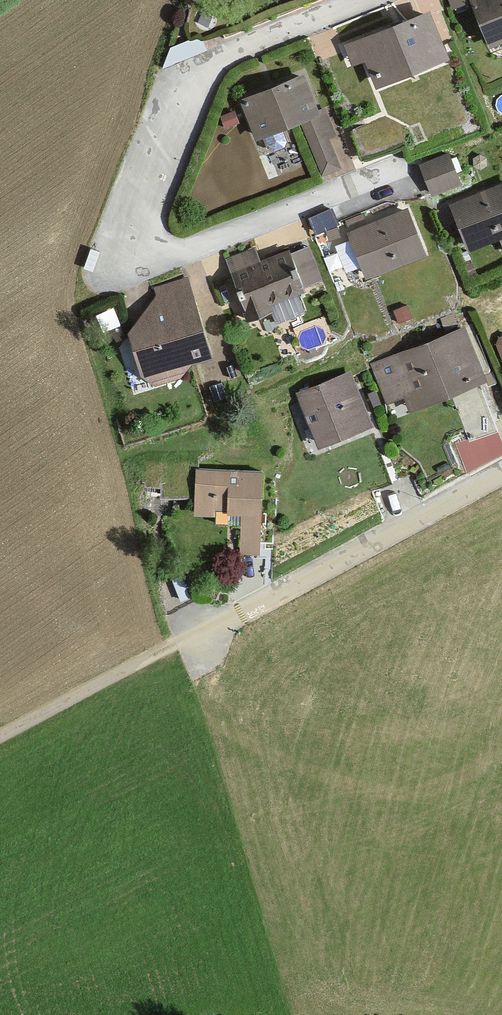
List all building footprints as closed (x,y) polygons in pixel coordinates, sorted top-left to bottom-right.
[(492,46),(501,42),(501,0),(473,0),(492,46)] [(363,65),(377,89),(450,63),(428,15),(346,44),(348,65),(363,65)] [(301,72),(238,99),(255,139),(299,120),(323,175),(342,167),(301,72)] [(432,191),(463,179),(450,148),(420,161),(432,191)] [(452,203),(469,252),(499,240),(501,248),(501,184),(452,203)] [(425,254),(407,208),(347,232),(366,278),(425,254)] [(314,218),(318,229),(339,220),(335,209),(314,218)] [(304,292),(287,250),(263,260),(258,248),(224,261),(248,321),(272,311),(270,306),(304,292)] [(154,316),(177,390),(244,358),(217,285),(154,316)] [(465,327),(371,361),(388,404),(402,400),(409,414),(494,380),(465,327)] [(297,394),(320,449),(376,428),(352,374),(297,394)] [(260,556),(262,473),(199,473),(197,515),(240,519),(241,555),(260,556)]
